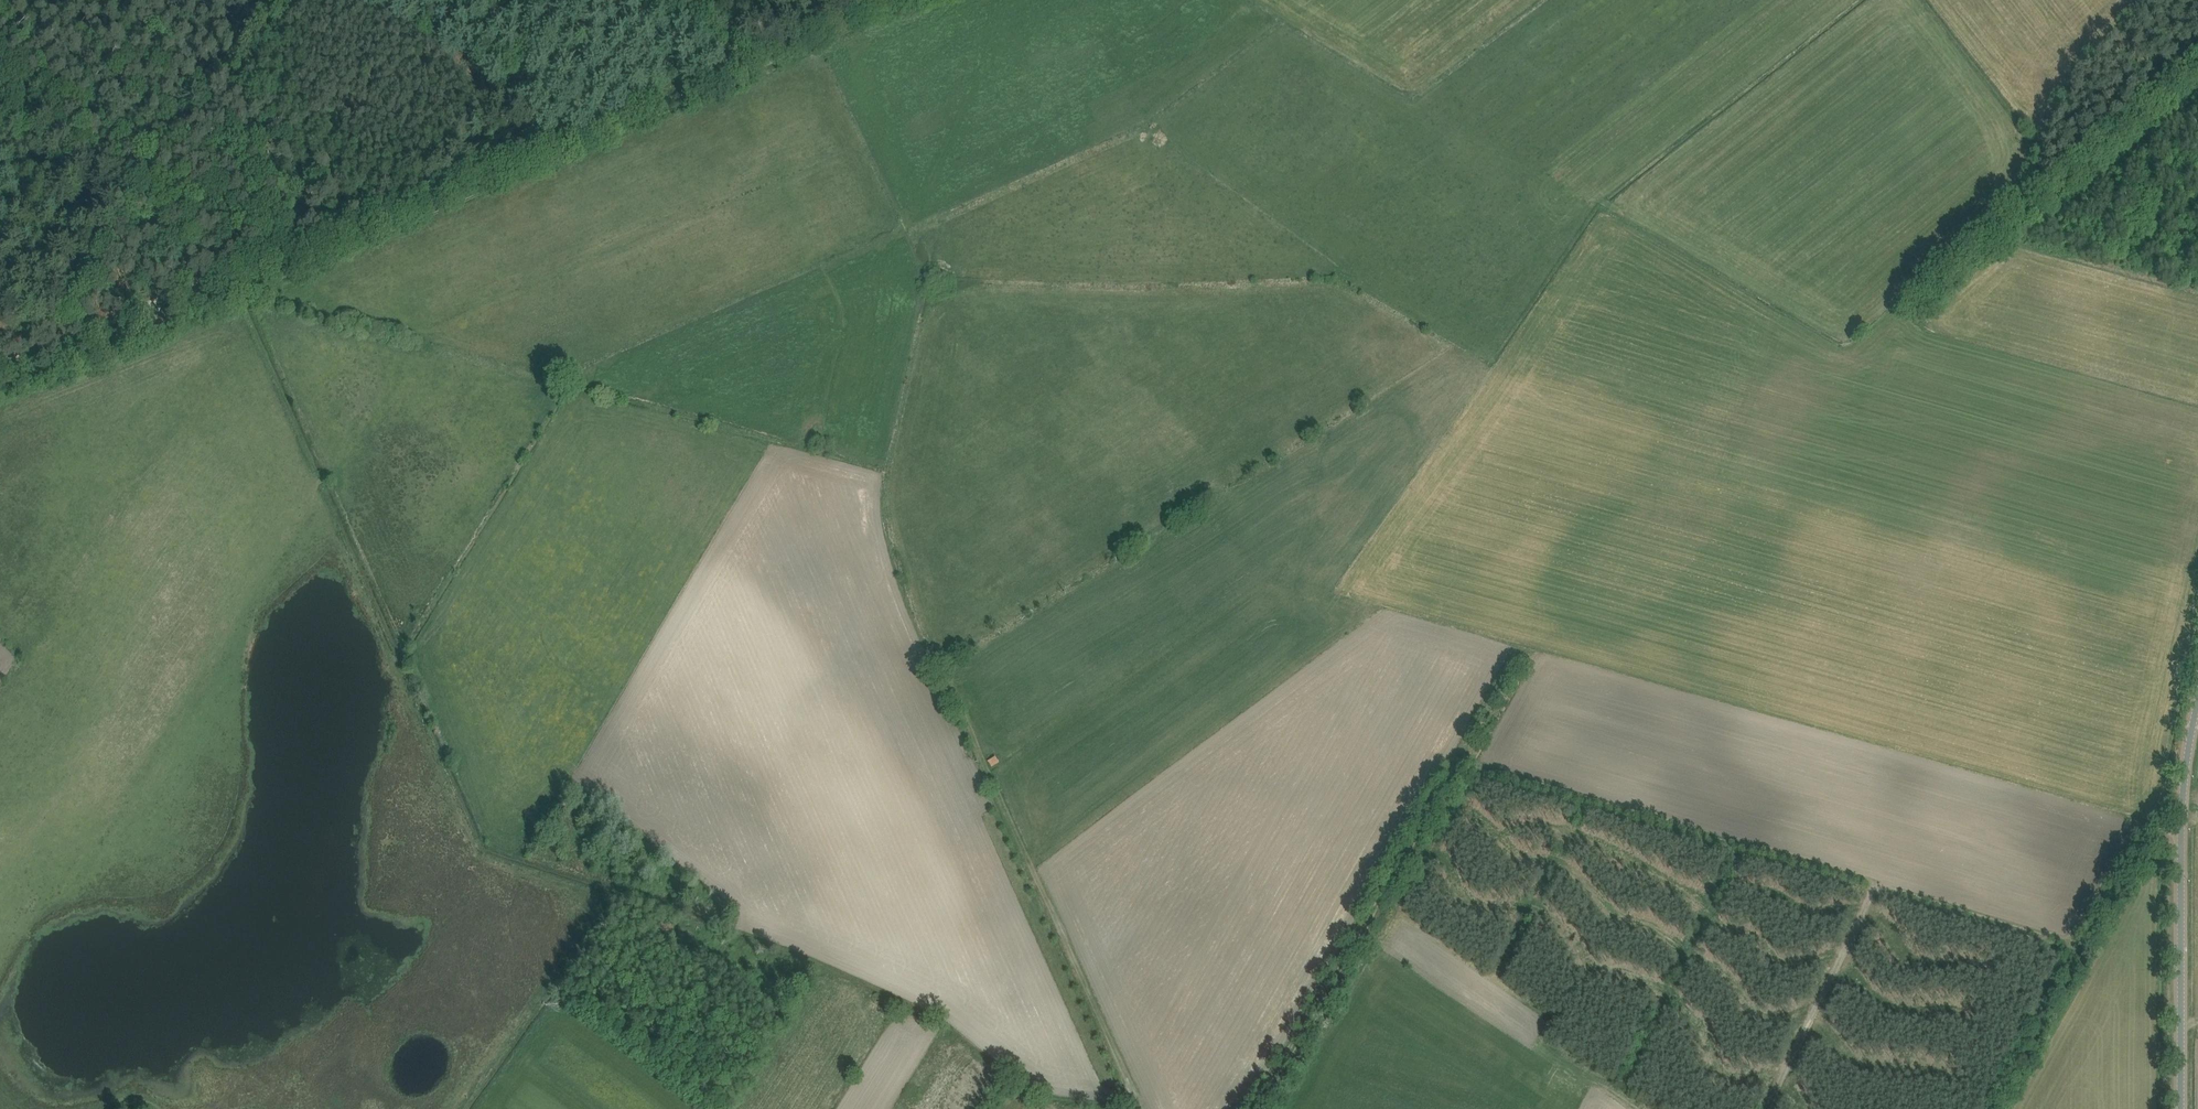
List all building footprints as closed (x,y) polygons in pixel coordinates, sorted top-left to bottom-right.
[(999,762),(996,757),(988,762),(992,767),(999,762)]
